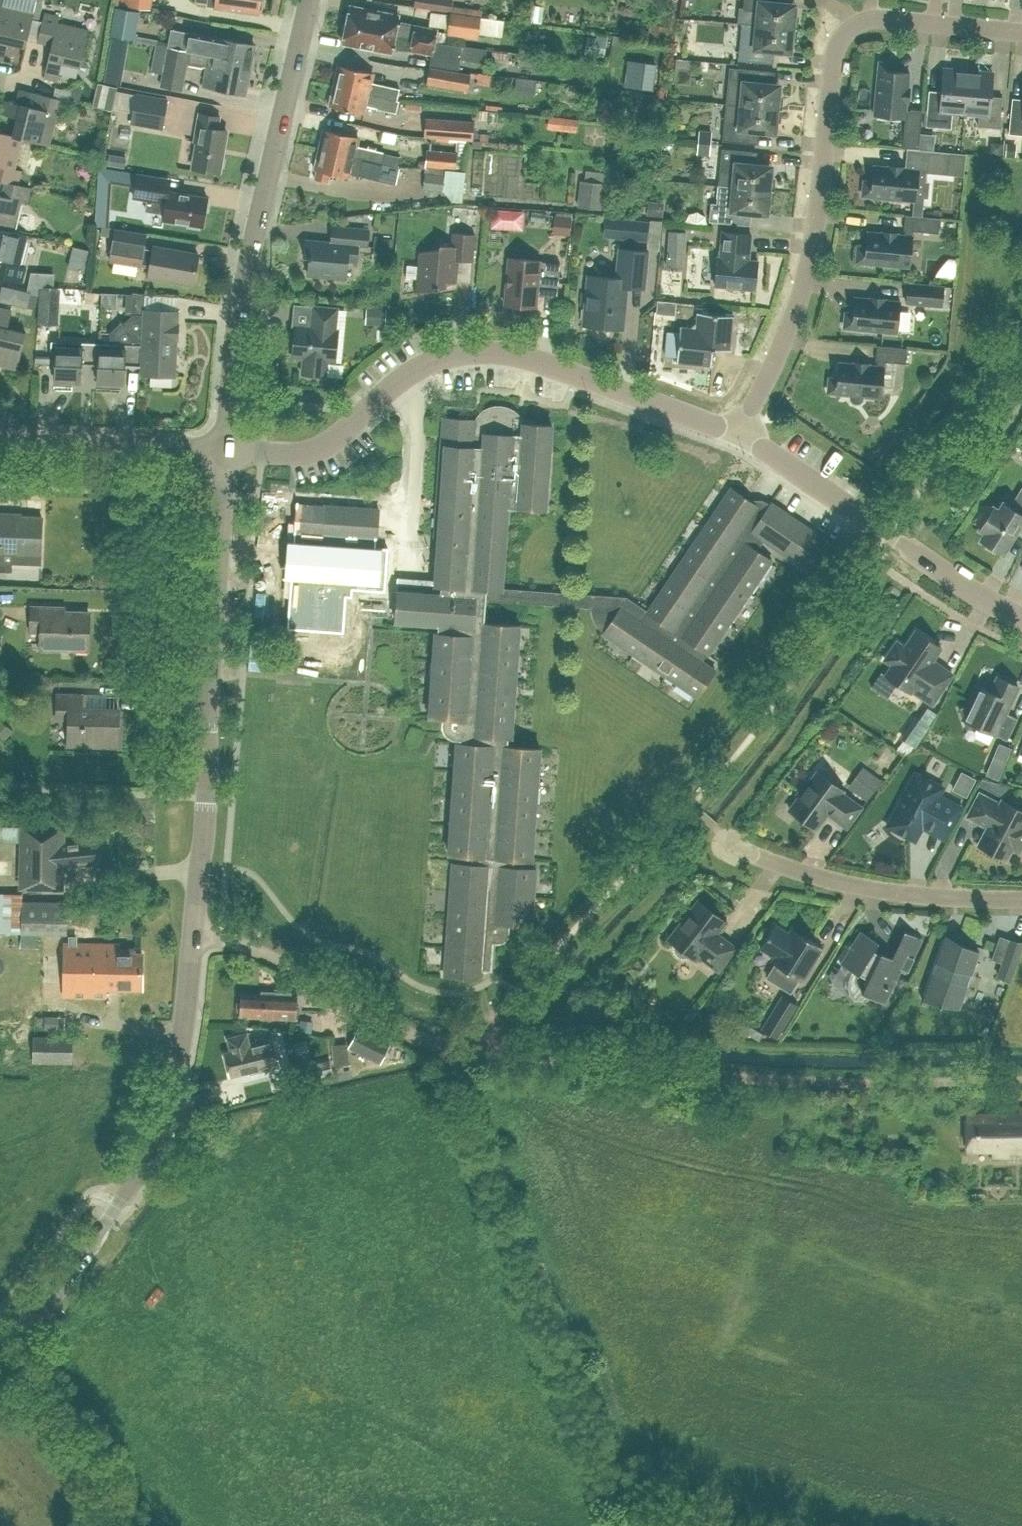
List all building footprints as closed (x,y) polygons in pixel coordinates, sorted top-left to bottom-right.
[(7,43),(24,48),(33,11),(3,3),(4,0),(0,0),(0,61),(3,61),(7,43)] [(115,6),(120,7),(120,5),(151,9),(152,0),(116,0),(115,6)] [(258,14),(260,0),(206,0),(205,7),(258,14)] [(480,16),(481,10),(451,5),(452,0),(414,0),(413,6),(450,11),(480,16)] [(793,28),(795,3),(774,1),(774,0),(743,0),(743,7),(738,7),(737,23),(756,25),(793,28)] [(526,4),(523,20),(541,23),(544,6),(526,4)] [(115,7),(110,36),(134,40),(139,11),(115,7)] [(416,21),(415,25),(397,21),(398,17),(349,7),(346,24),(433,42),(434,41),(436,29),(427,28),(428,23),(416,21)] [(480,16),(450,11),(446,34),(477,38),(478,33),(480,17),(480,16)] [(79,67),(88,31),(57,24),(58,17),(43,14),(36,42),(50,46),(42,78),(56,81),(61,62),(79,67)] [(480,17),(478,33),(486,35),(489,18),(480,17)] [(497,19),(495,36),(501,37),(504,20),(497,19)] [(392,46),(431,54),(429,65),(459,70),(463,46),(434,41),(433,42),(346,24),(342,42),(391,52),(392,46)] [(659,25),(657,41),(667,42),(669,27),(659,25)] [(790,53),(793,28),(756,25),(754,38),(740,36),(738,60),(768,63),(769,51),(790,53)] [(191,33),(187,51),(250,63),(254,45),(191,33)] [(587,36),(584,53),(604,56),(607,36),(597,35),(596,38),(587,36)] [(678,40),(677,57),(691,58),(692,41),(678,40)] [(466,42),(461,63),(485,68),(489,47),(466,42)] [(202,65),(206,66),(204,77),(223,81),(223,80),(246,85),(250,63),(187,51),(168,48),(168,47),(156,45),(151,72),(162,74),(159,86),(181,90),(183,78),(186,63),(202,66),(202,65)] [(675,58),(673,83),(689,84),(691,60),(675,58)] [(911,148),(918,149),(922,110),(910,109),(910,111),(906,110),(906,103),(908,103),(909,88),(908,87),(909,73),(893,71),(894,62),(878,61),(873,115),(905,118),(902,148),(907,148),(911,148)] [(644,62),(640,89),(653,91),(657,64),(644,62)] [(332,85),(396,100),(398,89),(370,82),(372,73),(337,65),(332,85)] [(470,74),(429,66),(426,83),(467,91),(470,74)] [(740,105),(777,109),(780,84),(758,82),(759,70),(729,67),(727,91),(741,92),(740,105)] [(964,114),(967,73),(956,72),(956,69),(944,68),(941,92),(929,91),(925,126),(950,128),(952,112),(964,114)] [(967,73),(964,114),(979,115),(978,122),(981,126),(999,128),(1002,97),(990,96),(992,72),(979,71),(979,74),(967,73)] [(478,72),(475,86),(488,89),(491,75),(478,72)] [(396,100),(332,85),(327,105),(362,113),(364,105),(393,112),(396,100)] [(73,86),(70,98),(80,100),(83,89),(73,86)] [(136,94),(131,122),(162,127),(167,100),(136,94)] [(20,140),(47,146),(55,114),(62,116),(66,100),(42,95),(38,108),(2,99),(0,107),(0,114),(17,118),(12,135),(12,137),(20,139),(20,140)] [(1012,98),(1008,133),(1021,135),(1021,99),(1012,98)] [(775,133),(777,109),(740,105),(739,118),(724,117),(722,140),(752,143),(753,131),(775,133)] [(474,121),(425,117),(423,135),(473,139),(473,140),(488,142),(490,112),(475,110),(474,121)] [(219,171),(225,131),(216,130),(218,117),(197,113),(192,140),(196,141),(191,167),(219,171)] [(579,129),(580,117),(560,116),(560,128),(579,129)] [(318,149),(381,163),(383,152),(355,146),(357,136),(323,128),(318,149)] [(698,130),(697,142),(710,143),(712,131),(698,130)] [(397,134),(382,131),(380,141),(395,143),(397,134)] [(6,182),(15,184),(19,170),(13,169),(20,140),(20,139),(12,137),(12,135),(0,132),(0,181),(6,182)] [(697,142),(696,154),(709,156),(710,143),(697,142)] [(988,154),(1001,155),(1002,143),(989,142),(988,154)] [(718,185),(732,186),(769,190),(772,165),(750,163),(751,151),(721,148),(718,185)] [(946,152),(918,149),(911,148),(907,148),(905,168),(904,168),(904,167),(888,165),(888,166),(873,165),(872,181),(863,180),(861,196),(915,201),(918,171),(944,173),(946,152)] [(381,163),(318,149),(313,169),(316,170),(314,179),(328,182),(330,173),(347,177),(349,172),(394,182),(398,167),(381,163)] [(425,167),(465,171),(465,170),(461,170),(463,153),(427,149),(425,167)] [(498,159),(497,175),(518,176),(519,160),(498,159)] [(465,171),(425,167),(422,187),(441,189),(452,201),(461,202),(465,171)] [(584,170),(581,207),(601,209),(603,184),(604,184),(606,172),(584,170)] [(123,171),(122,182),(136,184),(133,197),(147,200),(146,210),(163,213),(162,219),(202,225),(206,197),(167,190),(169,179),(137,174),(123,171)] [(524,196),(526,178),(517,177),(515,195),(524,196)] [(12,232),(12,231),(19,201),(26,202),(30,187),(15,184),(6,182),(3,197),(0,196),(0,229),(12,232)] [(767,215),(769,190),(732,186),(731,199),(721,198),(719,222),(744,225),(745,213),(767,215)] [(647,201),(646,215),(662,217),(664,203),(647,201)] [(495,224),(527,223),(526,202),(494,203),(495,224)] [(96,206),(95,226),(106,226),(107,207),(96,206)] [(554,215),(553,233),(570,234),(571,216),(554,215)] [(938,233),(939,218),(905,215),(903,230),(906,230),(905,235),(897,234),(898,233),(882,231),(882,232),(867,231),(865,247),(857,246),(855,262),(909,267),(912,231),(938,233)] [(367,246),(369,229),(332,226),(331,242),(306,239),(305,242),(303,243),(302,252),(304,253),(304,257),(308,257),(308,259),(309,259),(307,276),(346,279),(347,261),(356,262),(358,246),(367,246)] [(145,234),(120,229),(114,228),(109,260),(149,267),(148,276),(192,283),(197,253),(153,246),(152,251),(143,250),(145,234)] [(21,282),(24,266),(18,265),(26,234),(12,231),(12,232),(0,229),(0,277),(21,282)] [(669,230),(668,246),(684,247),(685,231),(669,230)] [(755,289),(757,261),(748,260),(750,234),(722,231),(720,257),(717,257),(714,285),(755,289)] [(472,262),(474,234),(453,232),(452,246),(439,245),(439,249),(419,252),(415,292),(445,287),(446,282),(456,283),(458,260),(472,262)] [(695,245),(719,243),(719,232),(694,233),(695,245)] [(644,288),(648,251),(619,248),(616,278),(588,275),(584,306),(582,309),(581,317),(583,321),(583,325),(623,329),(627,286),(644,288)] [(939,254),(938,273),(958,275),(960,256),(939,254)] [(557,297),(560,263),(540,262),(540,260),(508,257),(504,304),(536,307),(537,295),(557,297)] [(669,272),(668,295),(686,296),(687,273),(669,272)] [(36,274),(35,286),(51,286),(52,275),(36,274)] [(941,306),(943,286),(907,283),(906,303),(941,306)] [(0,291),(0,301),(27,307),(31,292),(1,285),(0,291)] [(39,287),(38,305),(59,306),(60,288),(39,287)] [(144,294),(134,294),(133,314),(124,323),(121,320),(120,321),(121,322),(110,332),(110,343),(99,343),(98,369),(97,369),(97,383),(124,384),(125,366),(141,367),(143,309),(144,295),(144,294)] [(141,367),(140,376),(175,377),(178,310),(161,309),(162,296),(144,295),(143,309),(141,367)] [(897,333),(900,301),(885,299),(885,298),(869,297),(869,298),(855,297),(853,312),(844,312),(843,328),(897,333)] [(335,361),(338,330),(335,330),(337,308),(313,306),(311,327),(295,326),(292,357),(303,358),(301,373),(325,376),(327,360),(335,361)] [(386,308),(365,307),(365,323),(385,324),(386,308)] [(17,370),(26,334),(7,329),(12,311),(0,308),(0,366),(17,370)] [(730,350),(733,316),(696,312),(696,313),(697,314),(696,323),(690,328),(681,327),(681,326),(680,326),(679,332),(667,331),(664,355),(677,357),(676,363),(711,366),(712,353),(717,349),(730,350)] [(98,369),(99,343),(55,341),(54,381),(81,383),(82,364),(97,365),(97,369),(98,369)] [(46,366),(47,345),(36,344),(35,366),(46,366)] [(827,393),(848,395),(848,399),(851,403),(855,405),(860,403),(863,401),(864,396),(880,398),(884,361),(905,363),(906,348),(876,345),(875,360),(877,361),(877,365),(869,365),(869,364),(853,362),(853,363),(839,362),(837,378),(828,377),(827,393)] [(438,536),(435,580),(417,579),(416,591),(397,590),(395,621),(439,624),(439,632),(435,632),(429,717),(443,718),(442,726),(444,731),(448,735),(453,738),(461,738),(461,742),(457,742),(448,851),(408,848),(410,824),(392,823),(392,818),(338,814),(339,809),(328,808),(328,813),(323,813),(324,805),(311,804),(310,812),(296,811),(297,806),(286,805),(285,810),(281,810),(282,801),(269,801),(268,809),(265,809),(263,842),(263,843),(272,844),(272,848),(271,848),(271,849),(269,879),(264,879),(263,889),(268,890),(268,894),(268,895),(271,895),(270,904),(284,905),(284,896),(301,897),(300,906),(313,907),(314,898),(331,899),(330,908),(343,909),(344,900),(361,902),(360,910),(373,911),(374,903),(390,904),(390,912),(403,913),(404,905),(422,906),(422,905),(425,864),(452,866),(444,975),(481,978),(482,970),(492,971),(494,942),(499,943),(504,940),(508,935),(508,924),(531,926),(535,869),(511,867),(512,858),(532,860),(540,748),(506,745),(507,737),(511,737),(519,625),(483,622),(485,599),(592,606),(592,611),(593,616),(595,620),(598,624),(601,628),(604,631),(603,634),(697,697),(715,670),(701,660),(706,653),(708,654),(771,560),(756,550),(763,540),(814,575),(834,546),(771,503),(765,511),(731,488),(647,612),(626,598),(502,589),(507,507),(516,507),(516,508),(545,510),(552,425),(522,423),(518,423),(518,416),(515,412),(510,409),(505,407),(500,406),(495,406),(490,408),(485,410),(481,413),(480,420),(476,420),(443,417),(435,536),(438,536)] [(296,503),(294,535),(300,535),(370,540),(375,541),(377,541),(379,509),(324,505),(298,504),(298,502),(296,501),(296,503)] [(1003,504),(998,511),(992,508),(980,529),(985,532),(981,540),(985,543),(983,546),(994,553),(997,550),(1002,552),(1016,530),(1021,534),(1021,516),(1003,504)] [(11,553),(11,563),(39,564),(41,518),(12,517),(13,513),(0,513),(0,552),(11,553)] [(294,535),(287,628),(344,632),(346,596),(352,596),(352,589),(385,591),(386,578),(388,547),(375,547),(375,541),(370,540),(300,535),(294,535)] [(30,633),(41,633),(40,649),(87,650),(88,613),(64,612),(64,607),(31,606),(30,633)] [(941,647),(915,630),(904,646),(897,641),(884,659),(892,665),(885,675),(910,692),(911,690),(932,704),(952,674),(932,660),(941,647)] [(960,709),(967,728),(975,725),(1007,740),(1017,718),(1005,713),(1018,686),(997,677),(990,692),(978,686),(969,706),(960,709)] [(118,747),(119,710),(82,709),(82,696),(57,695),(56,720),(68,720),(68,745),(118,747)] [(1003,768),(990,763),(986,774),(998,779),(1003,768)] [(847,787),(866,801),(881,779),(862,766),(847,787)] [(799,796),(789,809),(815,828),(828,811),(832,814),(830,816),(846,827),(861,807),(841,792),(843,790),(817,771),(808,784),(805,782),(796,794),(799,796)] [(887,825),(915,840),(924,823),(946,835),(960,807),(938,796),(943,787),(915,773),(887,825)] [(981,778),(978,785),(1004,798),(1010,786),(981,778)] [(967,816),(982,824),(983,822),(988,825),(978,844),(1006,859),(1011,848),(1018,852),(1021,845),(1021,811),(1002,800),(1000,804),(980,793),(967,816)] [(93,839),(63,842),(63,827),(21,826),(0,826),(0,841),(20,841),(20,889),(63,889),(63,867),(95,864),(93,839)] [(23,900),(23,893),(0,892),(0,933),(67,935),(68,901),(23,900)] [(669,939),(674,943),(673,947),(674,952),(677,955),(681,957),(686,957),(690,955),(695,959),(698,954),(718,969),(734,948),(721,938),(720,939),(714,934),(724,921),(698,901),(669,939)] [(822,947),(792,928),(789,934),(774,925),(760,947),(775,956),(772,961),(801,980),(822,947)] [(878,941),(860,930),(840,963),(852,970),(850,973),(848,980),(848,987),(850,994),(854,999),(861,998),(866,994),(884,1003),(901,969),(907,971),(922,939),(904,930),(891,957),(880,952),(880,953),(873,949),(878,941)] [(944,1002),(959,1007),(979,951),(943,939),(923,995),(938,1000),(938,1002),(943,1004),(944,1002)] [(998,975),(1011,980),(1021,949),(1021,944),(1010,940),(998,975)] [(141,988),(142,951),(133,951),(133,947),(119,946),(119,942),(66,941),(65,996),(106,997),(106,987),(141,988)] [(299,995),(290,994),(290,992),(262,990),(262,995),(241,993),(239,1013),(297,1017),(299,995)] [(781,994),(760,1028),(776,1038),(798,1004),(781,994)] [(66,1014),(44,1014),(44,1030),(65,1031),(66,1014)] [(746,1033),(758,1040),(763,1033),(750,1025),(752,1021),(745,1017),(737,1031),(744,1036),(746,1033)] [(348,1047),(380,1062),(390,1042),(359,1026),(348,1047)] [(249,1073),(280,1065),(272,1031),(256,1035),(256,1038),(249,1040),(247,1030),(226,1036),(230,1048),(224,1050),(230,1076),(249,1071),(249,1073)] [(73,1064),(74,1036),(34,1036),(33,1064),(73,1064)] [(329,1058),(295,1067),(299,1081),(333,1073),(329,1058)] [(996,1114),(967,1114),(967,1152),(992,1152),(992,1159),(1009,1159),(1010,1155),(1019,1155),(1020,1158),(1021,1158),(1021,1106),(1020,1106),(1019,1112),(1009,1112),(1008,1106),(996,1106),(996,1114)]
